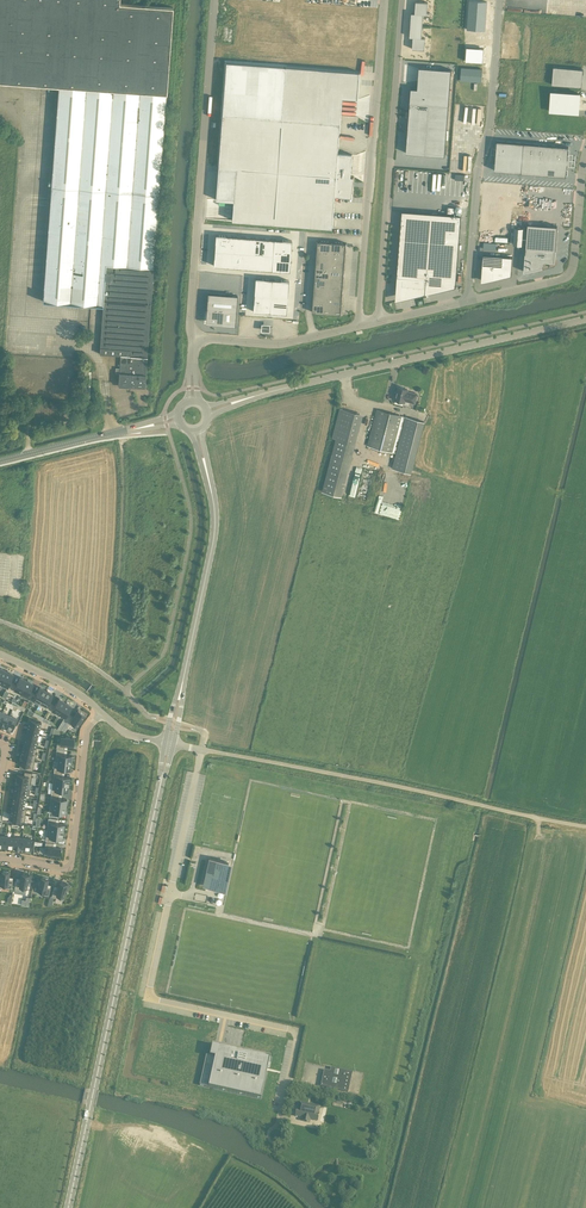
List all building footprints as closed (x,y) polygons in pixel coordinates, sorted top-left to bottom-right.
[(173,7),(120,3),(120,0),(0,0),(0,81),(58,86),(43,301),(103,306),(100,353),(120,355),(118,383),(118,385),(119,385),(145,387),(147,357),(154,267),(167,94),(173,7)] [(469,0),(467,29),(485,31),(487,1),(469,0)] [(411,25),(410,36),(413,37),(413,48),(424,49),(425,37),(422,37),(423,26),(424,14),(427,14),(428,2),(416,1),(415,13),(412,13),(411,25)] [(465,44),(463,61),(478,63),(479,45),(465,44)] [(222,62),(211,205),(232,208),(232,220),(332,227),(336,197),(354,197),(354,173),(336,175),(340,123),(281,118),(285,67),(222,62)] [(553,66),(552,84),(581,87),(583,69),(553,66)] [(285,67),(281,118),(340,123),(342,97),(358,98),(360,72),(285,67)] [(462,67),(461,80),(481,82),(482,69),(462,67)] [(411,88),(406,153),(445,156),(451,69),(438,68),(437,90),(418,88),(411,88)] [(550,91),(549,111),(578,113),(580,93),(550,91)] [(497,140),(494,170),(566,176),(569,146),(497,140)] [(461,215),(402,210),(395,291),(425,294),(426,284),(456,287),(461,215)] [(528,224),(524,271),(542,267),(543,261),(554,262),(557,226),(528,224)] [(523,228),(521,228),(515,227),(513,244),(520,244),(521,245),(523,228)] [(292,240),(216,234),(214,265),(290,271),(292,240)] [(331,250),(332,242),(318,241),(317,249),(331,250)] [(346,243),(332,242),(331,250),(345,252),(346,243)] [(331,250),(317,249),(316,258),(331,259),(331,250)] [(345,260),(345,252),(331,250),(331,259),(345,260)] [(483,254),(482,272),(483,272),(482,280),(500,276),(500,274),(511,274),(513,256),(483,254)] [(316,267),(330,268),(331,259),(316,258),(316,267)] [(330,268),(344,269),(345,260),(331,259),(330,268)] [(316,267),(315,276),(329,277),(330,268),(316,267)] [(343,278),(344,269),(330,268),(329,277),(343,278)] [(314,285),(329,286),(329,277),(315,276),(314,285)] [(329,277),(329,286),(343,287),(343,278),(329,277)] [(289,280),(256,278),(253,311),(286,313),(289,280)] [(328,295),(329,286),(314,285),(314,294),(328,295)] [(343,287),(329,286),(328,295),(342,296),(343,287)] [(208,292),(206,314),(214,324),(235,325),(237,295),(208,292)] [(314,294),(313,303),(327,304),(328,295),(314,294)] [(328,295),(327,304),(341,305),(342,296),(328,295)] [(327,304),(313,303),(312,312),(327,313),(327,304)] [(341,305),(327,304),(327,313),(341,314),(341,305)] [(11,321),(9,342),(26,343),(27,334),(19,334),(19,332),(15,331),(16,327),(12,327),(12,321),(11,321)] [(405,390),(404,390),(405,389),(404,388),(403,387),(401,386),(400,387),(398,387),(396,394),(395,395),(395,397),(395,398),(395,399),(404,402),(405,400),(415,403),(417,394),(407,391),(406,391),(405,390)] [(341,408),(333,438),(336,438),(322,491),(341,496),(354,443),(362,413),(341,408)] [(424,421),(377,409),(367,445),(396,453),(392,468),(411,473),(424,421)] [(6,671),(0,685),(7,688),(6,689),(9,691),(10,689),(13,683),(9,681),(13,674),(6,671)] [(13,683),(10,689),(20,694),(27,680),(20,677),(17,684),(13,683)] [(27,680),(20,694),(29,699),(33,692),(29,690),(32,683),(27,680)] [(33,692),(29,699),(39,704),(46,691),(40,688),(36,694),(33,692)] [(46,691),(39,704),(48,709),(52,703),(48,701),(52,694),(46,691)] [(52,703),(48,709),(58,715),(58,714),(65,702),(59,698),(56,705),(52,703)] [(65,702),(58,714),(64,717),(63,718),(67,720),(70,715),(71,714),(67,712),(71,706),(65,702)] [(70,715),(67,720),(66,721),(76,727),(85,714),(78,710),(74,717),(70,715)] [(0,717),(0,726),(4,727),(10,715),(2,712),(0,717)] [(10,715),(4,727),(12,731),(17,719),(10,715)] [(30,719),(28,725),(39,728),(41,722),(30,719)] [(28,725),(27,732),(38,734),(39,728),(28,725)] [(27,732),(25,738),(36,741),(38,734),(27,732)] [(57,743),(57,748),(65,749),(65,745),(73,745),(74,737),(61,736),(60,743),(57,743)] [(25,738),(24,744),(36,747),(37,741),(36,741),(25,738)] [(24,744),(22,751),(34,753),(36,747),(24,744)] [(56,749),(55,760),(58,761),(71,762),(72,755),(64,754),(65,750),(56,749)] [(22,751),(21,757),(35,760),(36,754),(34,753),(22,751)] [(21,757),(19,763),(26,765),(25,769),(32,770),(35,760),(21,757)] [(54,767),(54,771),(62,772),(63,768),(70,769),(71,762),(58,761),(57,767),(54,767)] [(17,774),(16,781),(27,782),(30,783),(32,772),(25,771),(24,775),(17,774)] [(54,771),(53,782),(69,784),(69,777),(62,776),(62,772),(54,771)] [(16,781),(15,787),(26,789),(27,782),(16,781)] [(53,782),(51,793),(60,794),(60,790),(68,791),(69,784),(53,782)] [(15,787),(14,793),(25,795),(26,789),(15,787)] [(14,793),(13,800),(24,802),(25,795),(14,793)] [(51,793),(50,804),(66,806),(67,799),(59,798),(60,794),(51,793)] [(13,800),(12,806),(23,808),(24,802),(13,800)] [(50,804),(49,815),(57,816),(57,812),(65,813),(66,806),(50,804)] [(12,806),(11,812),(25,815),(26,808),(23,808),(12,806)] [(11,812),(10,819),(24,822),(25,815),(11,812)] [(48,818),(47,829),(63,831),(64,824),(56,823),(57,819),(48,818)] [(47,829),(46,840),(54,841),(54,837),(62,838),(63,831),(47,829)] [(5,836),(4,847),(13,848),(14,837),(5,836)] [(14,837),(13,848),(22,849),(23,838),(14,837)] [(23,838),(22,849),(30,849),(31,839),(23,838)] [(46,842),(44,853),(52,854),(52,855),(57,855),(60,855),(61,847),(53,846),(54,843),(46,842)] [(223,887),(228,862),(209,858),(204,883),(223,887)] [(1,879),(0,887),(12,888),(13,880),(8,879),(9,872),(8,871),(3,870),(3,871),(2,871),(1,874),(0,879),(1,879)] [(16,880),(15,888),(26,890),(28,880),(31,880),(32,875),(22,873),(20,881),(16,880)] [(39,885),(37,893),(49,895),(51,887),(47,886),(48,879),(47,878),(43,877),(42,877),(41,877),(40,880),(38,885),(39,885)] [(54,888),(52,896),(63,899),(66,888),(68,889),(69,884),(60,881),(58,889),(54,888)] [(214,1046),(211,1046),(209,1056),(205,1056),(199,1087),(261,1101),(267,1071),(268,1069),(270,1058),(241,1052),(214,1046)] [(331,1072),(325,1070),(321,1086),(348,1092),(352,1072),(343,1070),(342,1077),(330,1075),(331,1072)] [(335,1100),(333,1106),(342,1108),(343,1102),(335,1100)] [(320,1114),(320,1113),(321,1106),(300,1102),(299,1109),(298,1109),(297,1116),(304,1118),(311,1120),(311,1119),(319,1121),(320,1114)]
